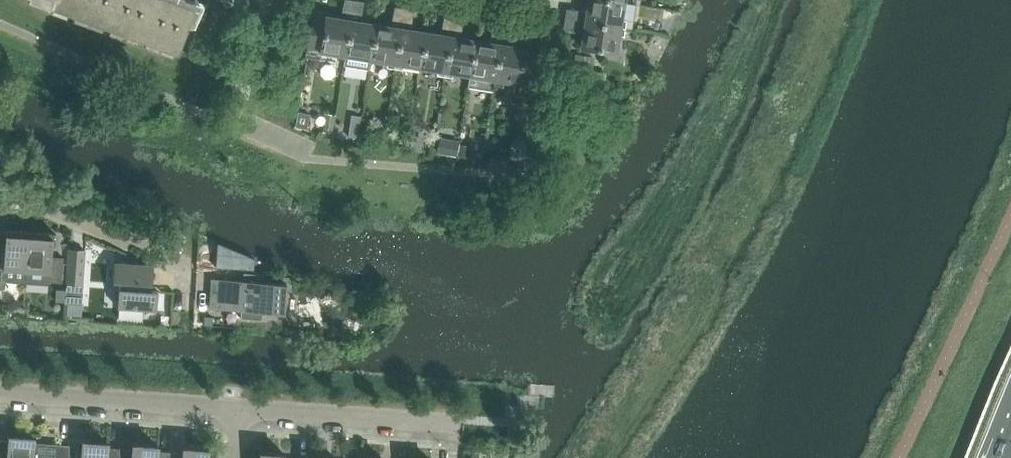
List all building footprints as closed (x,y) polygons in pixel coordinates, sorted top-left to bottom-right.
[(176,53),(193,6),(178,0),(54,0),(52,6),(176,53)] [(346,57),(355,1),(349,0),(346,0),(342,19),(326,17),(325,23),(321,53),(346,57)] [(625,3),(606,0),(589,0),(587,12),(567,10),(565,19),(621,28),(625,3)] [(346,57),(371,61),(377,25),(362,23),(364,3),(355,1),(346,57)] [(396,65),(405,9),(395,7),(391,27),(377,25),(371,61),(396,65)] [(421,69),(426,33),(412,31),(414,10),(405,9),(396,65),(421,69)] [(421,69),(446,72),(454,17),(445,15),(441,35),(426,33),(421,69)] [(454,17),(446,72),(470,76),(476,41),(461,38),(464,18),(454,17)] [(621,28),(565,19),(564,28),(584,32),(581,48),(617,53),(621,28)] [(320,57),(321,53),(325,23),(314,21),(308,55),(320,57)] [(470,76),(495,80),(504,25),(495,23),(491,43),(476,41),(470,76)] [(504,25),(495,80),(521,85),(526,52),(526,49),(511,46),(513,26),(504,25)] [(526,52),(521,85),(519,95),(532,97),(539,54),(526,52)] [(30,232),(4,230),(4,231),(6,231),(5,254),(0,253),(0,287),(3,287),(3,282),(27,283),(28,271),(30,232)] [(56,233),(30,232),(28,271),(50,273),(49,282),(62,283),(64,250),(52,249),(53,234),(55,235),(56,233)] [(254,270),(255,259),(218,243),(216,268),(254,270)] [(66,284),(83,285),(86,251),(69,250),(66,284)] [(134,314),(134,308),(157,310),(158,291),(152,291),(154,265),(115,263),(114,282),(120,282),(118,307),(120,307),(120,313),(134,314)] [(241,310),(241,318),(262,320),(263,312),(285,313),(287,284),(265,282),(266,274),(244,273),(243,281),(214,279),(213,281),(215,281),(213,306),(212,306),(212,308),(241,310)] [(7,457),(57,457),(58,444),(48,444),(35,443),(26,442),(26,438),(8,437),(8,441),(7,457)] [(8,441),(0,440),(0,457),(7,457),(8,441)] [(57,457),(108,457),(109,448),(109,444),(91,443),(91,446),(58,444),(57,457)] [(108,457),(158,457),(159,451),(159,447),(141,446),(141,450),(109,448),(108,457)] [(158,457),(209,457),(209,451),(192,449),(191,453),(182,453),(170,452),(159,451),(158,457)]
